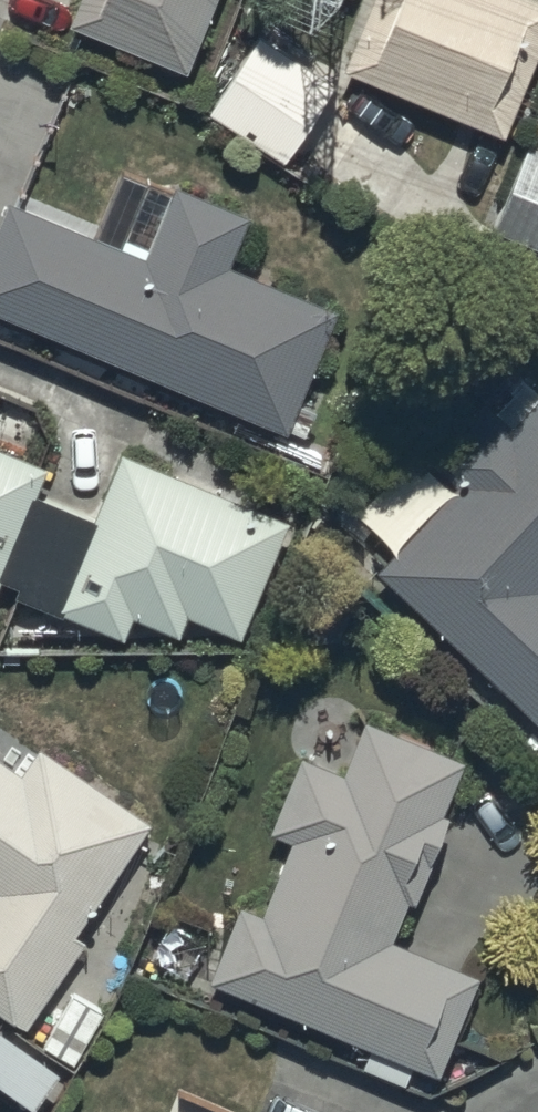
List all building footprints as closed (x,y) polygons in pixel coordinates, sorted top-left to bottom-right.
[(69,8),(185,56),(208,0),(73,0),(69,8)] [(342,52),(502,121),(537,38),(537,0),(366,0),(342,52)] [(258,23),(208,100),(285,150),(333,74),(258,23)] [(494,215),(537,234),(537,139),(528,134),(494,215)] [(9,188),(0,209),(0,298),(284,417),(334,301),(225,253),(245,206),(176,176),(145,248),(9,188)] [(378,554),(537,705),(537,386),(508,417),(485,395),(432,449),(457,474),(378,554)] [(123,441),(93,509),(31,483),(43,455),(0,437),(0,567),(18,574),(15,582),(122,622),(131,602),(178,622),(187,599),(238,621),(285,510),(123,441)] [(239,894),(211,966),(435,1058),(475,962),(388,926),(461,749),(365,709),(343,762),(302,745),(273,817),(292,825),(260,903),(239,894)] [(25,1015),(82,931),(69,922),(146,811),(37,735),(18,763),(0,750),(0,997),(25,1015)] [(29,1088),(54,1055),(0,1014),(0,1067),(29,1088)]
